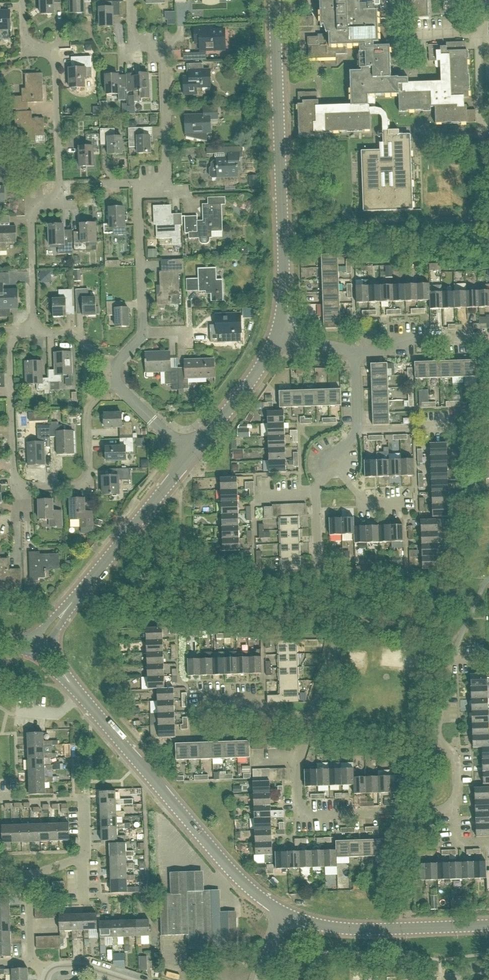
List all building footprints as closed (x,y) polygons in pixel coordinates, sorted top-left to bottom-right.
[(55,14),(54,1),(61,1),(61,0),(41,0),(41,15),(55,14)] [(85,14),(84,3),(91,3),(91,0),(71,0),(71,14),(85,14)] [(318,92),(305,92),(298,92),(298,104),(298,105),(299,136),(316,135),(316,132),(323,131),(323,132),(371,131),(370,114),(375,113),(379,114),(381,117),(382,120),(383,131),(379,131),(378,133),(378,135),(379,137),(383,137),(383,143),(380,143),(380,150),(361,151),(363,212),(413,210),(411,147),(411,141),(409,141),(409,134),(399,135),(399,130),(388,131),(388,127),(388,120),(386,114),(381,109),(375,108),(375,96),(399,95),(399,111),(431,110),(431,107),(432,107),(435,107),(435,118),(435,124),(467,123),(476,123),(476,110),(467,110),(467,106),(464,106),(463,99),(469,98),(467,51),(466,51),(465,42),(446,43),(446,47),(440,47),(440,45),(428,45),(429,51),(429,61),(441,61),(442,83),(419,84),(417,81),(417,69),(401,70),(401,75),(391,75),(390,47),(375,48),(375,44),(379,43),(378,11),(380,11),(380,19),(381,19),(396,18),(396,12),(411,11),(411,14),(411,18),(429,17),(428,0),(320,0),(321,27),(329,26),(329,35),(319,35),(319,37),(308,38),(308,46),(309,46),(310,59),(336,58),(337,58),(336,54),(346,54),(346,47),(360,46),(361,49),(361,53),(359,53),(360,69),(361,69),(362,71),(350,72),(351,106),(323,107),(315,107),(315,104),(319,104),(319,100),(318,100),(318,92)] [(101,27),(114,27),(113,13),(120,13),(120,2),(107,2),(107,8),(100,9),(101,27)] [(0,12),(0,30),(11,29),(10,11),(0,12)] [(314,27),(314,16),(293,17),(293,24),(293,27),(308,27),(314,27)] [(212,31),(212,28),(195,28),(195,36),(200,36),(201,50),(225,49),(225,30),(212,31)] [(70,88),(85,88),(85,79),(86,79),(86,72),(92,71),(91,57),(79,58),(79,68),(70,69),(70,88)] [(204,70),(203,64),(187,64),(187,65),(189,65),(189,77),(183,77),(184,95),(196,95),(196,86),(201,85),(201,88),(211,88),(210,70),(204,70)] [(29,103),(44,102),(42,73),(26,74),(26,89),(22,89),(22,97),(10,97),(10,110),(29,109),(29,103)] [(150,98),(149,74),(141,74),(141,77),(134,77),(134,75),(128,75),(128,92),(129,106),(135,106),(135,102),(142,102),(142,99),(150,98)] [(120,88),(119,75),(106,76),(107,95),(119,94),(120,100),(126,100),(126,88),(120,88)] [(207,142),(207,141),(205,141),(205,134),(211,133),(211,120),(218,120),(217,108),(204,108),(204,115),(185,116),(185,136),(185,137),(207,142)] [(33,119),(32,111),(15,112),(16,128),(22,127),(23,137),(27,137),(28,142),(45,141),(44,118),(33,119)] [(142,137),(141,128),(129,129),(130,148),(138,148),(138,154),(151,154),(151,136),(142,137)] [(115,137),(115,129),(101,130),(101,143),(109,143),(109,155),(123,154),(122,137),(115,137)] [(80,167),(94,166),(94,151),(100,151),(99,135),(87,135),(87,147),(80,147),(80,167)] [(242,157),(242,147),(227,147),(216,148),(206,148),(206,154),(217,154),(224,154),(224,157),(216,158),(216,161),(213,161),(211,163),(211,167),(209,169),(209,176),(212,178),(238,177),(237,158),(242,157)] [(197,216),(184,217),(185,234),(189,234),(189,239),(199,238),(199,241),(200,243),(202,244),(207,244),(209,243),(210,240),(210,238),(212,238),(211,232),(222,231),(221,205),(226,205),(225,198),(207,198),(208,205),(202,205),(203,221),(197,222),(197,216)] [(171,220),(170,206),(154,207),(154,222),(157,222),(157,239),(173,238),(173,245),(180,245),(179,226),(173,226),(173,220),(171,220)] [(125,217),(125,208),(110,209),(110,225),(104,225),(104,234),(113,234),(113,236),(126,235),(125,222),(127,221),(127,217),(125,217)] [(72,240),(64,241),(64,225),(63,225),(63,223),(54,223),(54,226),(49,226),(50,246),(58,246),(58,254),(73,254),(72,240)] [(75,251),(86,251),(86,243),(96,243),(95,224),(81,225),(81,236),(74,237),(75,251)] [(0,227),(0,252),(7,252),(7,243),(17,242),(16,226),(0,227)] [(339,267),(338,255),(322,255),(322,268),(339,267)] [(161,260),(161,261),(169,261),(170,272),(162,272),(160,272),(160,293),(157,294),(158,305),(172,304),(172,300),(179,300),(178,274),(184,273),(184,259),(178,260),(161,260)] [(323,280),(339,280),(339,272),(346,272),(347,274),(351,274),(351,267),(346,267),(339,267),(322,268),(323,280)] [(216,280),(216,269),(198,269),(198,279),(187,279),(187,292),(199,291),(199,292),(211,292),(211,302),(223,301),(222,280),(216,280)] [(4,284),(10,284),(9,273),(0,274),(0,317),(11,316),(11,309),(19,309),(18,290),(4,290),(4,284)] [(323,292),(339,292),(339,280),(323,280),(323,292)] [(356,287),(357,303),(369,303),(369,286),(368,280),(363,281),(363,286),(356,287)] [(430,293),(430,284),(417,285),(418,301),(430,301),(430,293)] [(381,302),(394,302),(393,285),(381,286),(381,302)] [(394,302),(406,302),(405,285),(393,285),(394,302)] [(406,302),(418,301),(417,285),(405,285),(406,302)] [(479,308),(488,308),(488,285),(486,285),(486,291),(479,292),(479,308)] [(369,303),(381,302),(381,286),(369,286),(369,303)] [(53,318),(67,317),(66,308),(73,308),(72,290),(59,291),(60,299),(53,299),(53,318)] [(88,290),(82,290),(76,290),(76,308),(83,308),(83,317),(96,316),(96,315),(100,315),(99,307),(96,307),(96,298),(88,298),(88,290)] [(323,304),(340,304),(339,292),(323,292),(323,304)] [(443,309),(455,309),(454,292),(442,293),(443,309)] [(455,309),(467,308),(467,292),(454,292),(455,309)] [(467,308),(479,308),(479,292),(467,292),(467,308)] [(430,310),(443,309),(442,293),(430,293),(430,301),(430,310)] [(121,309),(120,302),(107,302),(108,316),(116,316),(116,328),(129,327),(128,309),(121,309)] [(324,317),(340,316),(340,304),(323,304),(324,317)] [(253,317),(252,309),(243,309),(244,317),(253,317)] [(211,343),(220,342),(225,342),(225,333),(241,333),(240,315),(216,316),(217,329),(210,329),(211,343)] [(340,316),(324,317),(324,329),(341,329),(340,316)] [(49,378),(49,382),(62,382),(62,376),(72,375),(72,352),(55,353),(56,370),(49,371),(49,378)] [(172,384),(172,390),(179,389),(179,384),(178,369),(171,369),(170,353),(146,354),(147,372),(165,372),(165,385),(172,384)] [(179,384),(179,389),(189,389),(189,379),(215,378),(214,360),(185,361),(186,369),(178,369),(179,384)] [(452,378),(464,378),(464,361),(452,362),(452,378)] [(464,361),(464,378),(477,377),(476,367),(476,361),(464,361)] [(49,382),(49,378),(42,379),(42,362),(25,362),(26,385),(37,385),(37,391),(49,390),(49,382)] [(428,379),(440,379),(439,362),(427,363),(428,379)] [(440,379),(452,378),(452,362),(439,362),(440,379)] [(415,379),(428,379),(427,363),(415,363),(415,379)] [(371,377),(388,376),(387,364),(371,364),(371,377)] [(372,389),(388,389),(388,376),(371,377),(372,389)] [(328,390),(329,407),(341,406),(341,389),(328,390)] [(372,401),(389,401),(388,389),(372,389),(372,401)] [(305,407),(317,407),(316,390),(304,391),(305,407)] [(317,407),(329,407),(328,390),(316,390),(317,407)] [(280,408),(292,408),(292,391),(279,392),(280,408)] [(292,408),(305,407),(304,391),(292,391),(292,408)] [(373,413),(389,413),(389,401),(372,401),(373,413)] [(263,424),(268,424),(284,424),(284,411),(268,412),(268,420),(263,420),(263,424)] [(37,413),(37,422),(49,421),(49,412),(37,413)] [(389,413),(373,413),(373,426),(390,425),(389,413)] [(120,428),(120,436),(120,439),(133,439),(132,423),(122,423),(122,414),(105,415),(105,428),(120,428)] [(268,436),(285,436),(284,424),(268,424),(268,436)] [(62,425),(50,426),(50,429),(50,438),(57,438),(57,455),(74,454),(73,431),(62,432),(62,425)] [(51,448),(50,438),(50,429),(37,429),(38,443),(27,443),(28,466),(45,465),(45,448),(51,448)] [(238,429),(238,438),(251,437),(250,429),(249,429),(239,429),(238,429)] [(269,448),(285,448),(285,436),(268,436),(269,448)] [(137,447),(145,446),(145,438),(136,439),(137,447)] [(133,439),(120,439),(120,447),(106,448),(106,462),(126,461),(126,453),(134,452),(133,439)] [(431,456),(447,456),(446,443),(442,443),(430,444),(431,456)] [(269,461),(286,460),(285,448),(269,448),(269,461)] [(390,477),(389,460),(389,452),(376,453),(377,461),(377,477),(390,477)] [(431,468),(447,468),(447,456),(431,456),(431,468)] [(286,460),(269,461),(270,473),(286,473),(286,460)] [(390,477),(402,477),(401,460),(389,460),(390,477)] [(401,460),(402,477),(412,476),(414,476),(414,460),(401,460)] [(365,478),(377,477),(377,461),(364,461),(365,478)] [(431,481),(448,480),(456,480),(456,468),(447,469),(447,468),(431,468),(431,481)] [(104,495),(119,495),(119,481),(130,481),(129,469),(116,470),(116,477),(103,477),(104,495)] [(221,490),(238,490),(237,477),(221,478),(221,490)] [(432,493),(448,492),(448,480),(431,481),(432,493)] [(222,503),(238,502),(238,490),(221,490),(222,503)] [(432,505),(449,504),(448,492),(432,493),(432,505)] [(85,513),(85,499),(70,500),(71,520),(81,520),(81,528),(93,527),(92,513),(85,513)] [(53,515),(53,500),(39,501),(39,520),(50,520),(50,527),(63,526),(62,512),(55,512),(56,515),(53,515)] [(222,515),(238,514),(238,502),(222,503),(222,515)] [(449,504),(432,505),(433,517),(449,517),(449,504)] [(273,519),(273,517),(272,507),(264,507),(265,519),(273,519)] [(222,527),(239,526),(238,514),(222,515),(222,527)] [(280,531),(299,530),(299,516),(280,517),(280,531)] [(354,527),(354,518),(342,519),(342,535),(354,535),(354,527)] [(330,536),(342,535),(342,519),(329,519),(330,536)] [(421,533),(438,532),(443,532),(442,519),(421,520),(421,533)] [(391,526),(391,542),(392,547),(401,547),(401,542),(404,542),(403,525),(391,526)] [(223,539),(239,538),(239,526),(222,527),(223,539)] [(367,543),(379,543),(378,526),(366,527),(367,543)] [(379,543),(391,542),(391,526),(378,526),(379,543)] [(354,544),(367,543),(366,527),(354,527),(354,535),(354,544)] [(281,544),(299,544),(299,530),(280,531),(281,544)] [(422,545),(438,544),(438,532),(421,533),(422,545)] [(81,542),(87,544),(90,538),(84,536),(81,542)] [(239,538),(223,539),(223,552),(240,551),(239,538)] [(281,558),(300,557),(299,544),(281,544),(281,558)] [(422,557),(439,556),(438,544),(422,545),(422,557)] [(342,549),(333,549),(333,559),(336,559),(342,559),(342,549)] [(40,555),(40,553),(30,553),(31,582),(39,581),(39,579),(46,579),(45,570),(54,570),(58,570),(60,569),(59,554),(40,555)] [(439,556),(422,557),(423,570),(439,569),(439,556)] [(300,557),(281,558),(281,572),(300,571),(300,557)] [(10,559),(0,559),(0,595),(15,595),(15,587),(22,587),(21,569),(10,570),(10,559)] [(58,578),(58,570),(54,570),(45,570),(46,579),(58,578)] [(25,601),(36,601),(35,589),(25,589),(25,601)] [(147,641),(163,640),(163,628),(146,629),(147,641)] [(147,653),(164,653),(163,640),(147,641),(147,653)] [(278,655),(297,654),(297,640),(278,641),(278,655)] [(256,650),(256,652),(249,652),(249,658),(250,674),(262,674),(261,650),(256,650)] [(238,675),(237,658),(237,652),(225,653),(225,659),(225,675),(238,675)] [(250,674),(249,658),(249,652),(237,652),(237,658),(238,675),(250,674)] [(147,665),(164,665),(164,653),(147,653),(147,665)] [(200,660),(201,676),(213,676),(213,659),(212,653),(200,653),(200,660)] [(279,668),(298,667),(297,654),(278,655),(279,668)] [(213,676),(225,675),(225,659),(213,659),(213,676)] [(188,677),(201,676),(200,660),(188,660),(188,677)] [(148,677),(164,677),(164,665),(147,665),(148,677)] [(279,681),(298,681),(298,667),(279,668),(279,681)] [(487,674),(471,674),(471,687),(488,686),(487,674)] [(165,689),(164,677),(148,677),(148,690),(157,690),(157,689),(165,689)] [(298,681),(279,681),(280,695),(267,695),(268,704),(299,703),(298,681)] [(488,699),(488,686),(471,687),(472,699),(488,699)] [(158,701),(174,701),(174,688),(165,689),(157,689),(157,690),(158,701)] [(143,697),(131,698),(131,706),(143,705),(143,697)] [(472,711),(488,711),(488,705),(488,699),(472,699),(472,711)] [(158,714),(175,713),(174,701),(158,701),(158,714)] [(473,724),(488,723),(488,711),(472,711),(473,724)] [(158,726),(175,725),(175,713),(158,714),(158,726)] [(488,735),(488,723),(473,724),(473,736),(488,735)] [(154,724),(147,724),(148,734),(155,734),(154,724)] [(175,725),(158,726),(159,738),(163,738),(176,738),(175,725)] [(44,733),(28,734),(28,747),(44,746),(44,747),(53,747),(52,741),(44,742),(44,733)] [(473,736),(473,748),(482,748),(488,747),(488,735),(473,736)] [(317,755),(329,755),(328,740),(316,741),(317,755)] [(213,759),(225,759),(225,742),(213,743),(213,759)] [(225,759),(237,758),(237,742),(225,742),(225,759)] [(237,742),(237,758),(250,758),(250,742),(237,742)] [(189,760),(201,759),(201,743),(189,744),(189,760)] [(201,759),(213,759),(213,743),(201,743),(201,759)] [(176,760),(189,760),(189,744),(176,744),(176,760)] [(44,754),(44,747),(44,746),(28,747),(29,759),(45,758),(45,759),(53,759),(53,753),(44,754)] [(45,766),(45,759),(45,758),(29,759),(29,770),(45,770),(45,771),(53,770),(53,765),(45,766)] [(330,786),(342,786),(341,769),(329,770),(330,786)] [(354,778),(354,769),(341,769),(342,786),(354,786),(354,778)] [(45,778),(45,771),(45,770),(29,770),(29,782),(46,782),(46,783),(54,783),(54,778),(45,778)] [(305,787),(318,787),(317,770),(305,771),(305,787)] [(318,787),(330,786),(329,770),(317,770),(318,787)] [(390,777),(391,793),(404,793),(403,776),(390,777)] [(354,794),(367,794),(366,777),(354,778),(354,786),(354,794)] [(367,794),(379,793),(378,777),(366,777),(367,794)] [(379,793),(391,793),(390,777),(378,777),(379,793)] [(254,794),(270,794),(270,781),(254,782),(254,794)] [(46,790),(46,783),(46,782),(29,782),(30,795),(46,794),(46,795),(54,794),(54,790),(46,790)] [(488,800),(488,787),(475,788),(475,800),(488,800)] [(116,792),(100,792),(100,805),(116,804),(116,805),(134,805),(133,799),(116,800),(116,792)] [(254,806),(271,806),(270,794),(254,794),(254,806)] [(488,812),(488,800),(475,800),(476,813),(488,812)] [(117,812),(116,805),(116,804),(100,805),(101,817),(117,817),(125,817),(125,812),(117,812)] [(255,819),(271,818),(284,817),(284,810),(271,811),(271,806),(254,806),(255,819)] [(488,824),(488,812),(476,813),(476,825),(488,824)] [(117,824),(117,817),(101,817),(101,829),(117,829),(126,829),(125,824),(117,824)] [(255,831),(272,830),(271,818),(255,819),(255,831)] [(41,842),(50,841),(50,824),(40,825),(41,842)] [(50,841),(60,841),(59,824),(50,824),(50,841)] [(59,824),(60,841),(70,841),(69,824),(59,824)] [(476,825),(477,837),(488,837),(488,824),(476,825)] [(13,843),(22,842),(22,825),(12,826),(13,843)] [(22,842),(32,842),(31,825),(22,825),(22,842)] [(32,842),(41,842),(40,825),(31,825),(32,842)] [(3,843),(13,843),(12,826),(2,826),(3,843)] [(117,836),(117,829),(101,829),(102,841),(118,841),(126,841),(126,836),(117,836)] [(256,843),(272,842),(272,830),(255,831),(256,843)] [(385,852),(386,852),(393,852),(393,848),(393,833),(391,833),(385,833),(384,833),(385,840),(385,852)] [(361,857),(373,857),(373,840),(361,841),(361,857)] [(385,840),(373,840),(373,857),(386,856),(386,852),(385,852),(385,840)] [(337,858),(349,858),(349,841),(336,841),(337,851),(337,858)] [(349,858),(361,857),(361,841),(349,841),(349,858)] [(273,863),(272,842),(256,843),(256,856),(265,855),(265,863),(273,863)] [(126,856),(134,856),(134,851),(126,851),(126,844),(110,844),(110,856),(126,856)] [(301,868),(313,868),(312,851),(300,852),(301,868)] [(313,868),(325,867),(325,851),(312,851),(313,868)] [(338,867),(337,858),(337,851),(325,851),(325,867),(338,867)] [(276,869),(289,869),(288,852),(275,853),(276,869)] [(289,869),(301,868),(300,852),(288,852),(289,869)] [(127,863),(126,856),(110,856),(111,868),(127,868),(135,868),(135,863),(127,863)] [(462,879),(474,879),(474,862),(461,863),(462,879)] [(486,871),(486,862),(474,862),(474,879),(486,878),(486,871)] [(438,880),(450,880),(449,863),(437,864),(438,880)] [(450,880),(462,879),(461,863),(449,863),(450,880)] [(413,881),(426,881),(425,864),(413,865),(413,881)] [(426,881),(438,880),(437,864),(425,864),(426,881)] [(258,873),(267,873),(267,865),(258,865),(258,873)] [(127,875),(127,868),(111,868),(111,880),(127,880),(135,880),(135,875),(127,875)] [(128,887),(127,880),(111,880),(112,893),(128,892),(128,893),(136,893),(135,887),(128,887)] [(213,900),(213,891),(187,891),(187,894),(160,895),(162,936),(189,935),(189,949),(238,948),(237,918),(229,918),(229,912),(221,912),(221,900),(213,900)] [(10,908),(9,895),(5,895),(0,896),(0,908),(10,908)] [(0,908),(0,920),(10,920),(10,908),(0,908)] [(78,931),(85,930),(84,914),(72,915),(73,931),(73,939),(78,939),(78,931)] [(85,930),(85,938),(90,938),(90,930),(97,930),(97,914),(84,914),(85,930)] [(60,915),(60,918),(61,936),(61,939),(66,939),(65,931),(73,931),(72,915),(60,915)] [(11,932),(10,920),(0,920),(0,932),(11,932)] [(137,937),(136,937),(136,945),(142,944),(141,936),(150,936),(149,920),(137,921),(137,937)] [(105,938),(112,937),(113,937),(113,921),(100,922),(101,938),(100,938),(101,946),(106,946),(105,938)] [(117,937),(124,937),(125,937),(125,921),(113,921),(113,937),(112,937),(113,946),(118,945),(117,937)] [(129,937),(136,937),(137,937),(137,921),(125,921),(125,937),(124,937),(125,945),(130,945),(129,937)] [(0,932),(0,944),(11,944),(11,932),(0,932)] [(11,944),(0,944),(0,956),(11,956),(11,944)] [(116,953),(116,965),(126,968),(126,953),(116,953)] [(139,971),(147,971),(147,957),(139,957),(139,971)] [(28,969),(12,969),(4,969),(4,974),(12,974),(12,979),(28,979),(28,969)]
